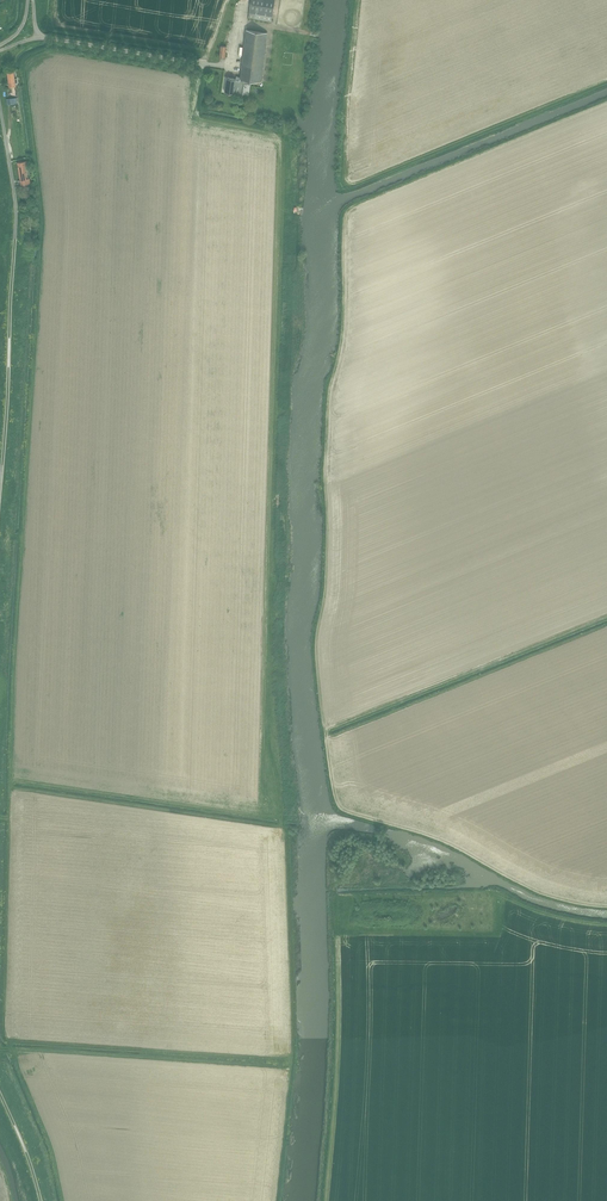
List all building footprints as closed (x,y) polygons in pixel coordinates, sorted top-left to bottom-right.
[(248,18),(272,22),(275,0),(251,0),(248,18)] [(268,32),(246,30),(240,78),(252,80),(262,81),(268,32)] [(277,76),(281,76),(287,77),(288,68),(282,68),(278,67),(277,76)] [(16,79),(14,70),(8,71),(10,86),(16,85),(16,83),(18,82),(17,78),(16,79)] [(237,79),(227,77),(225,93),(240,95),(243,95),(245,82),(252,83),(252,80),(240,78),(240,81),(236,80),(237,79)] [(17,162),(20,180),(21,184),(30,183),(29,178),(27,178),(24,165),(27,164),(27,160),(17,162)]
